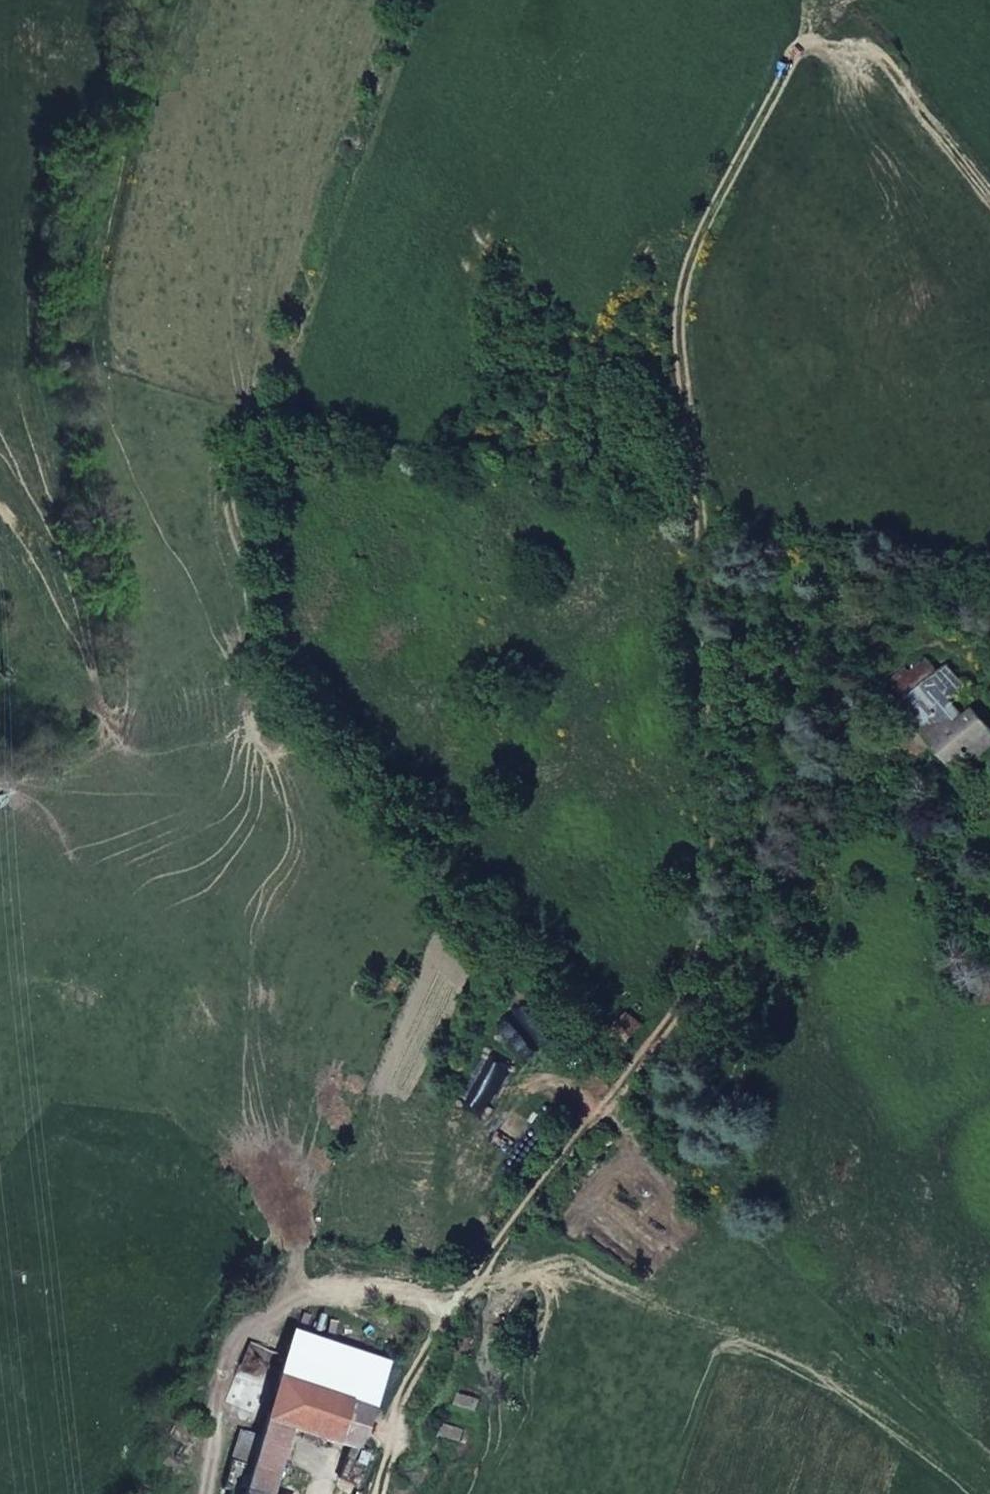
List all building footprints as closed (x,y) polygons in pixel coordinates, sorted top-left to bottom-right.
[(951,765),(962,766),(977,753),(980,756),(989,747),(989,731),(971,709),(963,716),(950,701),(965,688),(946,666),(940,672),(926,659),(910,672),(908,670),(888,689),(901,705),(906,700),(928,725),(922,731),(951,765)] [(290,1331),(276,1378),(373,1409),(389,1362),(290,1331)] [(228,1493),(269,1493),(288,1431),(348,1449),(355,1451),(373,1409),(276,1378),(258,1435),(249,1467),(231,1461),(223,1488),(229,1491),(228,1493)] [(239,1430),(231,1461),(249,1467),(258,1435),(239,1430)] [(348,1449),(337,1482),(357,1489),(369,1455),(355,1451),(348,1449)]
